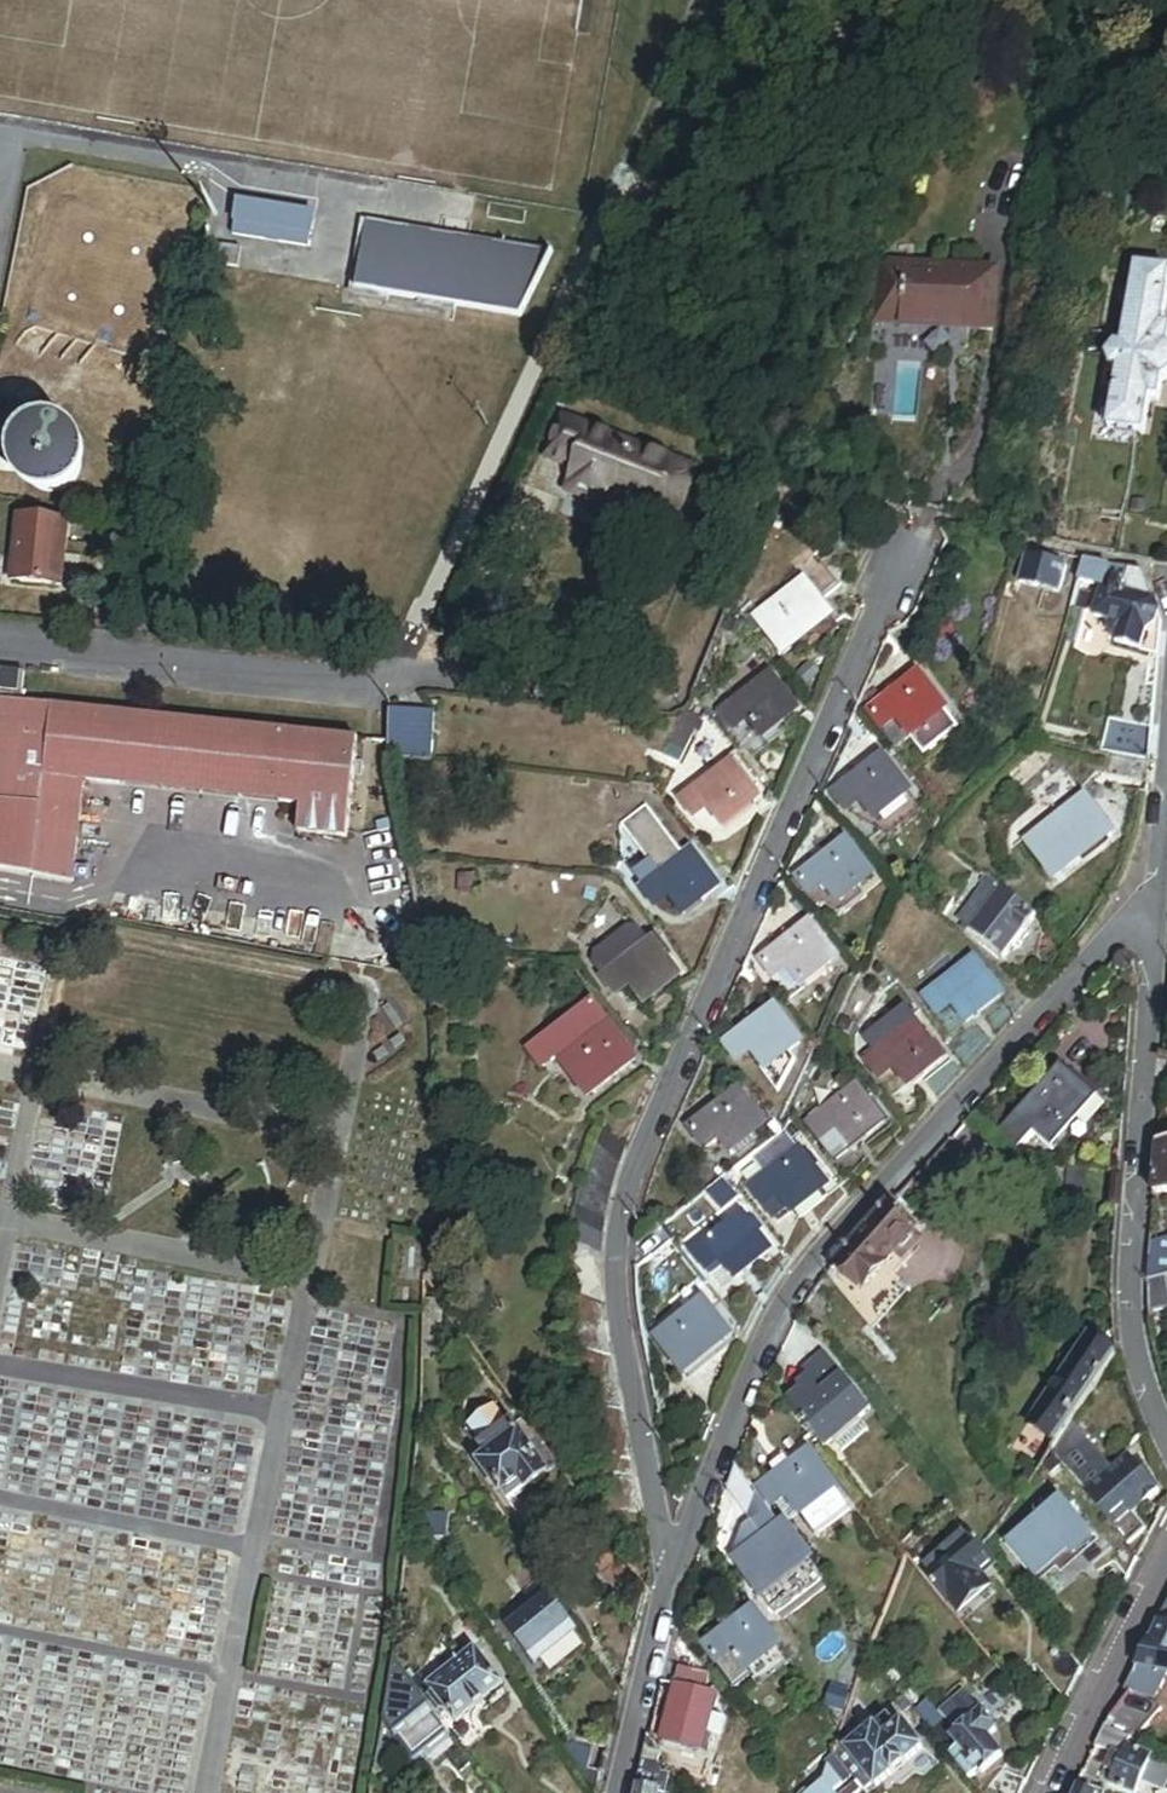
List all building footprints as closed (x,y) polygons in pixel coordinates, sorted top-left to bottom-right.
[(1166,269),(1166,192),(1154,189),(1138,266),(1166,269)] [(236,236),(311,249),(317,216),(242,203),(236,236)] [(518,318),(552,255),(366,224),(352,293),(518,318)] [(210,263),(239,268),(242,250),(213,244),(210,263)] [(1000,275),(885,264),(879,320),(994,331),(1000,275)] [(1165,327),(1166,313),(1166,269),(1138,266),(1128,346),(1120,346),(1111,354),(1110,358),(1112,367),(1119,369),(1118,375),(1106,374),(1104,387),(1116,389),(1111,428),(1146,433),(1151,397),(1161,398),(1164,378),(1166,375),(1166,327),(1165,327)] [(613,495),(670,518),(690,469),(564,418),(549,454),(577,466),(568,488),(609,505),(613,495)] [(31,501),(42,507),(55,509),(68,507),(79,501),(88,491),(93,479),(93,466),(90,454),(83,444),(74,437),(62,433),(50,433),(39,437),(29,443),(21,453),(17,465),(18,478),(22,491),(31,501)] [(4,589),(56,595),(64,526),(12,520),(4,589)] [(1031,578),(1066,589),(1077,552),(1028,537),(1017,574),(1031,578)] [(1164,652),(1166,615),(1152,572),(1138,568),(1135,579),(1113,574),(1117,562),(1091,555),(1085,577),(1110,584),(1103,611),(1119,617),(1116,626),(1118,631),(1122,633),(1125,634),(1125,639),(1147,644),(1147,647),(1164,652)] [(843,580),(825,556),(806,571),(808,573),(824,595),(843,580)] [(760,609),(788,645),(803,634),(832,611),(835,609),(824,595),(808,573),(760,609)] [(1026,594),(1031,578),(1017,574),(1012,590),(1026,594)] [(843,625),(832,611),(803,634),(814,647),(843,625)] [(912,729),(947,703),(919,666),(872,702),(885,720),(898,710),(912,729)] [(753,711),(770,731),(801,704),(770,667),(724,706),(739,723),(753,711)] [(19,702),(21,677),(0,676),(0,701),(19,702)] [(978,699),(987,701),(993,684),(984,681),(978,699)] [(345,838),(355,740),(87,714),(0,706),(0,878),(70,884),(80,786),(300,807),(298,834),(345,838)] [(685,759),(706,715),(690,708),(670,751),(685,759)] [(392,759),(431,762),(433,716),(393,712),(392,759)] [(1155,761),(1158,727),(1115,718),(1109,750),(1119,752),(1155,761)] [(879,813),(913,787),(884,750),(837,785),(850,803),(864,793),(879,813)] [(712,798),(728,817),(761,790),(729,752),(684,790),(699,808),(712,798)] [(1114,772),(1153,781),(1155,761),(1119,752),(1114,772)] [(1033,839),(1060,877),(1118,836),(1091,797),(1033,839)] [(843,898),(877,872),(848,834),(801,869),(814,886),(827,876),(843,898)] [(689,903),(719,876),(687,840),(661,864),(642,881),(656,896),(671,883),(689,903)] [(642,881),(661,864),(649,850),(630,867),(642,881)] [(471,885),(472,867),(458,866),(457,884),(471,885)] [(975,926),(1009,954),(1042,913),(1002,879),(998,884),(1005,890),(975,926)] [(809,982),(842,956),(813,919),(766,955),(779,972),(793,961),(809,982)] [(595,960),(606,972),(649,932),(639,922),(627,920),(595,949),(595,960)] [(668,953),(675,947),(656,926),(649,932),(668,953)] [(650,997),(681,968),(668,953),(649,932),(606,972),(621,989),(633,978),(650,997)] [(970,1020),(1004,996),(977,956),(928,990),(941,1009),(955,999),(970,1020)] [(591,997),(526,1044),(538,1060),(553,1049),(585,1092),(634,1056),(591,997)] [(771,1066),(804,1041),(775,1003),(728,1039),(742,1057),(756,1047),(771,1066)] [(869,1037),(877,1049),(905,1029),(897,1018),(869,1037)] [(911,1083),(946,1058),(919,1019),(905,1029),(877,1049),(868,1055),(881,1072),(896,1062),(911,1083)] [(1045,1131),(1060,1145),(1106,1095),(1072,1062),(1010,1129),(1029,1147),(1045,1131)] [(749,1140),(770,1124),(740,1086),(693,1123),(707,1141),(721,1130),(737,1150),(749,1140)] [(857,1152),(892,1127),(864,1089),(816,1124),(828,1141),(842,1131),(857,1152)] [(769,1169),(803,1145),(793,1132),(759,1156),(769,1169)] [(754,1147),(749,1140),(737,1150),(742,1157),(754,1147)] [(795,1208),(830,1183),(803,1145),(769,1169),(754,1180),(766,1198),(781,1188),(795,1208)] [(1166,1197),(1166,1146),(1161,1146),(1157,1196),(1166,1197)] [(1082,1190),(1085,1155),(1058,1154),(1054,1187),(1082,1190)] [(731,1177),(714,1189),(725,1205),(742,1193),(731,1177)] [(894,1265),(892,1263),(922,1229),(894,1204),(841,1262),(872,1290),(894,1265)] [(741,1277),(774,1253),(763,1237),(756,1227),(746,1214),(698,1249),(711,1266),(725,1256),(741,1277)] [(643,1236),(641,1260),(676,1235),(664,1220),(643,1236)] [(763,1237),(770,1232),(762,1222),(756,1227),(763,1237)] [(1166,1278),(1166,1256),(1153,1259),(1151,1281),(1166,1278)] [(1151,1281),(1153,1298),(1153,1308),(1166,1306),(1166,1278),(1151,1281)] [(683,1365),(731,1328),(703,1291),(655,1328),(683,1365)] [(611,1355),(608,1338),(572,1321),(574,1339),(611,1355)] [(1061,1437),(1087,1397),(1117,1351),(1117,1349),(1092,1332),(1071,1368),(1063,1364),(1030,1417),(1061,1437)] [(871,1415),(828,1357),(806,1373),(811,1380),(798,1389),(801,1393),(790,1402),(804,1420),(813,1413),(808,1406),(816,1399),(811,1393),(831,1377),(865,1420),(871,1415)] [(861,1423),(865,1420),(831,1377),(811,1393),(816,1399),(808,1406),(813,1413),(804,1420),(828,1451),(834,1445),(861,1423)] [(501,1432),(486,1411),(468,1424),(466,1432),(477,1449),(501,1432)] [(532,1489),(554,1474),(517,1421),(501,1432),(477,1449),(484,1459),(476,1465),(499,1498),(501,1497),(526,1480),(532,1489)] [(834,1445),(840,1452),(867,1430),(861,1423),(834,1445)] [(805,1515),(837,1491),(809,1452),(761,1487),(774,1506),(790,1495),(805,1515)] [(1146,1540),(1150,1534),(1135,1514),(1162,1491),(1136,1458),(1089,1492),(1120,1533),(1138,1555),(1146,1540)] [(501,1497),(508,1506),(532,1489),(526,1480),(501,1497)] [(820,1536),(853,1512),(837,1491),(805,1515),(820,1536)] [(1080,1561),(1101,1546),(1069,1503),(1010,1548),(1036,1583),(1075,1554),(1080,1561)] [(778,1586),(812,1562),(785,1522),(736,1557),(748,1574),(762,1564),(778,1586)] [(442,1549),(443,1525),(420,1524),(419,1548),(442,1549)] [(956,1526),(913,1561),(957,1616),(995,1585),(986,1574),(990,1571),(956,1526)] [(1128,1575),(1138,1555),(1120,1533),(1105,1545),(1128,1575)] [(625,1585),(606,1559),(589,1571),(608,1597),(625,1585)] [(503,1627),(534,1670),(538,1667),(573,1642),(576,1639),(545,1597),(503,1627)] [(747,1672),(782,1647),(756,1608),(706,1644),(737,1691),(753,1680),(747,1672)] [(1152,1712),(1166,1684),(1166,1624),(1161,1623),(1119,1704),(1152,1712)] [(573,1642),(538,1667),(547,1679),(581,1654),(573,1642)] [(438,1715),(450,1730),(497,1695),(468,1656),(422,1690),(414,1680),(408,1685),(403,1678),(397,1681),(428,1722),(433,1723),(436,1721),(438,1715)] [(718,1739),(723,1722),(713,1719),(720,1698),(706,1694),(710,1680),(680,1670),(660,1740),(703,1753),(708,1736),(718,1739)] [(379,1728),(406,1764),(440,1739),(428,1722),(397,1681),(389,1671),(379,1728)] [(959,1729),(944,1712),(941,1715),(924,1694),(910,1705),(911,1707),(970,1779),(982,1770),(984,1773),(1004,1755),(989,1736),(999,1727),(983,1709),(959,1729)] [(867,1786),(870,1789),(919,1751),(899,1724),(897,1726),(889,1717),(881,1722),(877,1716),(852,1737),(847,1731),(842,1730),(833,1757),(832,1760),(858,1792),(867,1786)] [(1103,1736),(1125,1743),(1128,1731),(1108,1725),(1103,1736)] [(1166,1784),(1166,1757),(1125,1743),(1103,1736),(1096,1749),(1113,1754),(1106,1773),(1113,1781),(1139,1791),(1144,1777),(1166,1784)] [(643,1763),(660,1766),(662,1759),(649,1738),(643,1763)] [(858,1792),(832,1760),(820,1765),(827,1775),(802,1792),(860,1792),(858,1792)] [(1084,1774),(1093,1779),(1098,1765),(1090,1760),(1084,1774)] [(660,1766),(643,1763),(641,1773),(656,1776),(657,1771),(662,1772),(660,1766)] [(1024,1779),(1001,1769),(987,1785),(1006,1792),(1019,1792),(1024,1779)] [(669,1779),(661,1777),(662,1772),(657,1771),(656,1776),(641,1773),(637,1792),(666,1792),(669,1779)]
